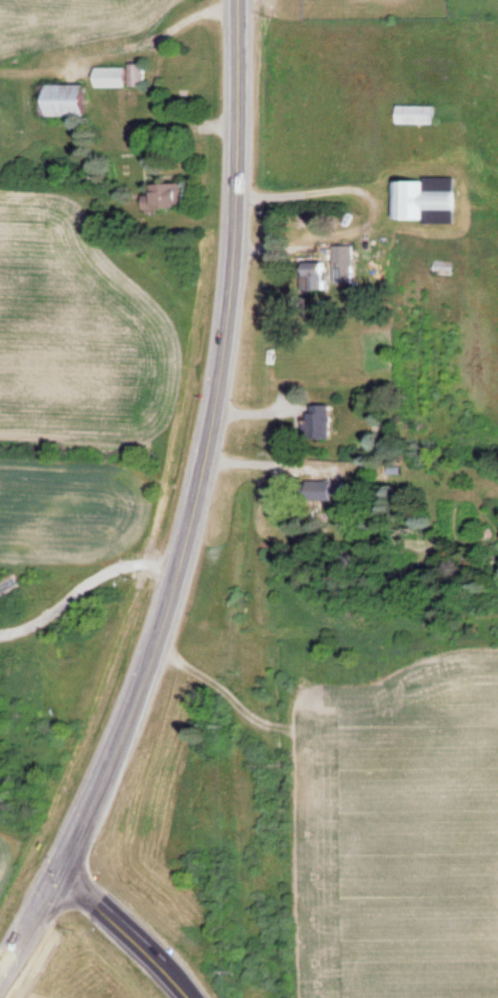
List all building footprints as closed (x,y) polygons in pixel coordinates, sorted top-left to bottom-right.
[(133,86),(133,66),(100,66),(100,86),(133,86)] [(98,83),(44,83),(44,115),(98,114),(98,83)] [(440,104),(400,104),(400,124),(440,124),(440,104)] [(402,217),(433,218),(433,209),(463,209),(463,177),(402,177),(402,217)] [(190,182),(150,182),(150,206),(191,206),(190,182)] [(335,284),(357,284),(357,245),(335,245),(335,284)] [(331,287),(331,261),(315,261),(315,287),(331,287)] [(455,261),(436,261),(436,274),(455,274),(455,261)] [(336,436),(336,407),(310,407),(310,436),(336,436)] [(334,501),(338,485),(323,480),(318,496),(334,501)]
